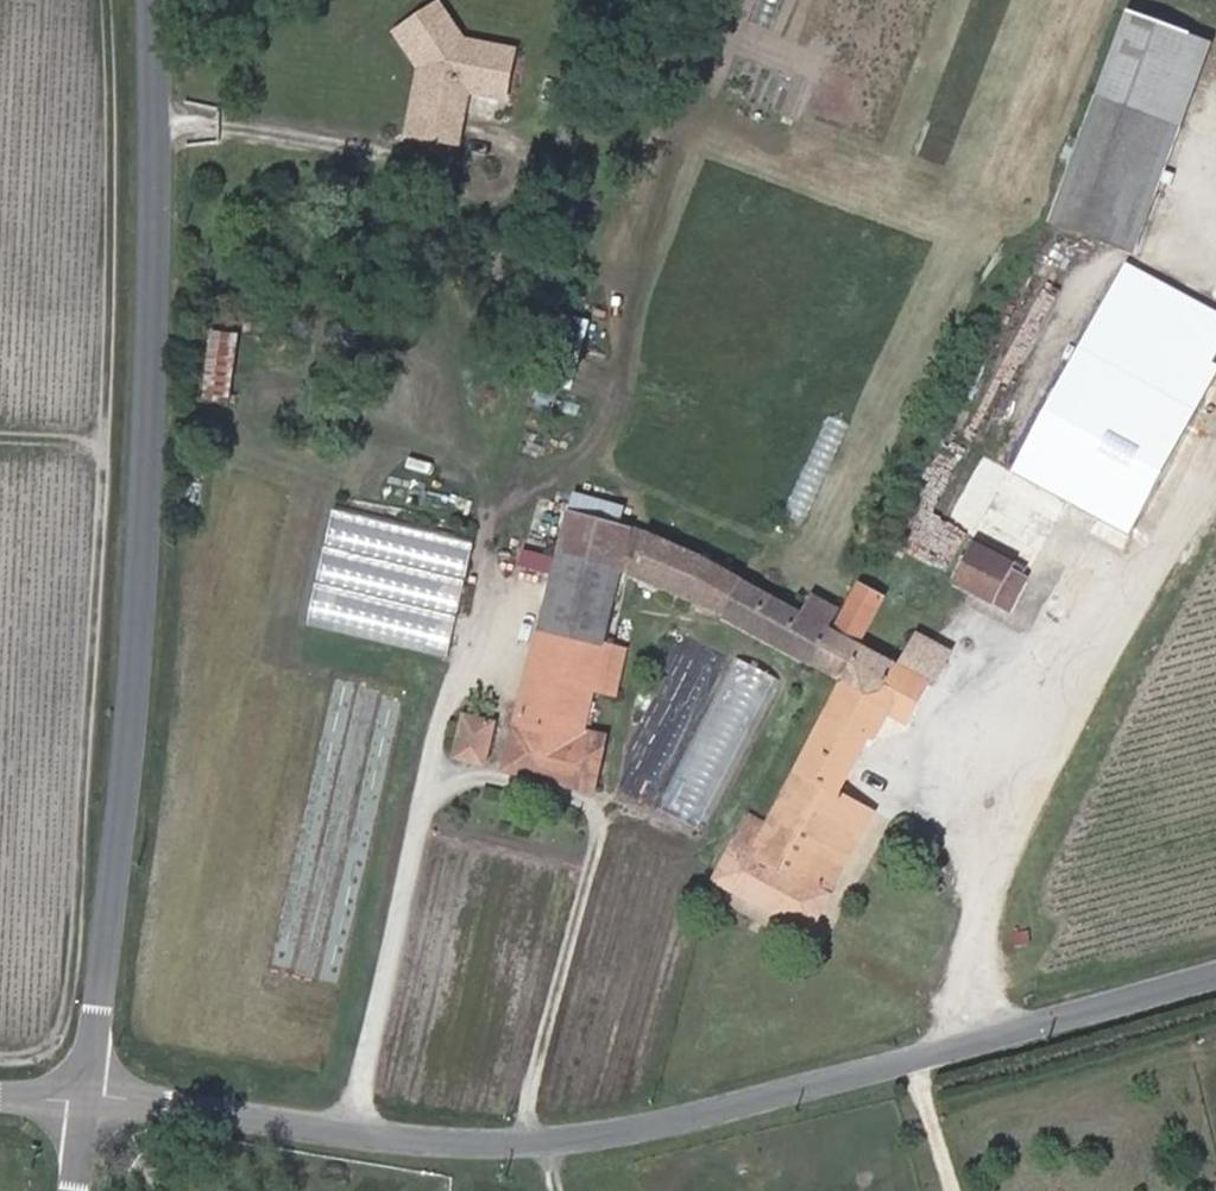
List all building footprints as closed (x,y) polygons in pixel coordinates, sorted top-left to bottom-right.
[(1139,0),(1128,0),(1098,81),(1159,103),(1189,19),(1139,0)] [(438,5),(398,32),(427,75),(420,80),(409,135),(436,141),(443,106),(463,110),(467,92),(504,99),(513,52),(462,43),(438,5)] [(1112,227),(1159,103),(1098,81),(1053,206),(1112,227)] [(463,110),(443,106),(436,141),(456,145),(463,110)] [(1103,292),(1211,354),(1215,344),(1215,304),(1125,252),(1103,292)] [(1211,354),(1103,292),(1063,366),(1010,462),(1092,507),(1086,522),(1116,539),(1215,361),(1215,357),(1211,354)] [(205,394),(231,396),(237,330),(210,328),(205,394)] [(1000,463),(966,528),(1026,559),(1060,495),(1000,463)] [(865,732),(881,703),(903,715),(938,650),(904,630),(887,661),(846,636),(821,620),(815,616),(820,603),(756,571),(732,559),(727,567),(682,548),(560,496),(497,759),(580,783),(613,645),(591,635),(610,562),(708,606),(834,675),(762,821),(739,809),(707,876),(800,926),(825,878),(818,875),(859,799),(831,784),(859,729),(865,732)] [(453,650),(474,534),(331,508),(309,625),(453,650)] [(962,541),(948,571),(1001,598),(1016,567),(962,541)] [(845,573),(821,620),(846,636),(870,586),(845,573)] [(705,827),(776,673),(737,655),(666,809),(705,827)] [(482,699),(471,696),(469,708),(480,710),(482,699)] [(450,717),(443,744),(473,754),(478,726),(450,717)] [(825,878),(865,802),(859,799),(818,875),(825,878)]
